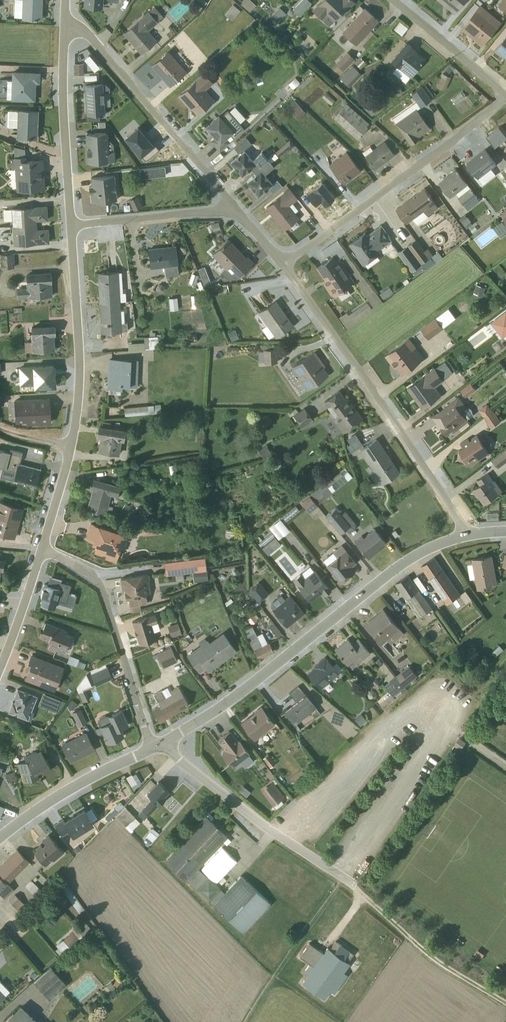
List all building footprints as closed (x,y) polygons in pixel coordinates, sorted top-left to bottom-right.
[(41,19),(41,0),(14,0),(13,16),(21,16),(21,18),(41,19)] [(240,4),(248,12),(254,6),(248,12),(249,11),(256,4),(255,5),(250,0),(243,0),(240,4)] [(308,0),(300,0),(292,9),(298,15),(311,2),(308,0)] [(312,10),(328,25),(340,12),(341,13),(353,1),(352,0),(321,0),(312,10)] [(453,12),(463,0),(439,0),(453,12)] [(498,5),(505,12),(505,0),(502,0),(498,5)] [(224,14),(231,20),(239,10),(232,4),(224,14)] [(482,44),(501,21),(481,5),(462,27),(482,44)] [(162,15),(154,6),(123,32),(141,52),(156,39),(148,30),(157,21),(157,20),(162,15)] [(285,13),(279,7),(271,16),(277,22),(285,13)] [(377,20),(364,8),(342,32),(354,44),(377,20)] [(400,20),(393,28),(402,34),(408,26),(400,20)] [(495,50),(501,55),(503,53),(505,56),(505,36),(495,50)] [(413,48),(406,43),(390,61),(397,66),(392,72),(404,82),(423,59),(412,50),(413,48)] [(185,70),(168,50),(152,65),(169,84),(185,70)] [(354,59),(346,51),(335,62),(342,70),(354,59)] [(365,63),(359,57),(354,62),(359,68),(365,63)] [(74,63),(75,74),(83,74),(83,63),(74,63)] [(361,75),(352,65),(339,78),(348,87),(361,75)] [(6,80),(6,98),(30,99),(30,81),(38,81),(38,72),(11,71),(11,80),(6,80)] [(212,82),(204,72),(178,95),(189,108),(191,107),(197,113),(213,99),(205,89),(212,82)] [(84,81),(83,81),(84,91),(86,114),(104,113),(103,105),(110,105),(109,91),(103,91),(108,85),(101,80),(96,80),(96,74),(84,75),(84,81)] [(442,74),(436,87),(444,90),(450,77),(442,74)] [(282,88),(287,93),(299,82),(294,77),(282,88)] [(434,98),(424,84),(410,94),(415,102),(392,118),(410,143),(417,138),(416,137),(428,128),(415,110),(419,107),(419,108),(434,98)] [(462,91),(451,99),(454,104),(466,96),(462,91)] [(334,101),(325,92),(321,96),(330,105),(334,101)] [(333,118),(357,139),(368,123),(346,103),(347,102),(344,100),(335,109),(336,110),(333,113),(335,115),(333,118)] [(373,100),(363,108),(371,115),(380,109),(373,100)] [(305,112),(298,104),(290,112),(297,119),(305,112)] [(17,110),(8,109),(7,125),(17,126),(16,136),(36,137),(37,110),(17,109),(17,110)] [(237,125),(226,113),(222,117),(219,115),(206,126),(215,136),(211,140),(219,149),(229,141),(226,137),(233,130),(232,129),(237,125)] [(495,147),(505,138),(505,136),(499,126),(486,136),(495,147)] [(137,127),(124,137),(144,161),(159,149),(144,131),(142,133),(137,127)] [(95,165),(107,164),(107,161),(114,161),(114,150),(113,150),(113,144),(110,141),(107,141),(106,132),(86,131),(87,162),(94,162),(95,165)] [(253,170),(267,158),(261,152),(252,159),(243,149),(250,144),(245,138),(233,148),(238,154),(233,158),(232,157),(227,161),(231,165),(233,164),(241,175),(250,167),(253,170)] [(278,157),(288,148),(288,149),(291,147),(294,151),(297,148),(289,139),(278,149),(274,152),(267,158),(253,170),(255,173),(246,181),(255,191),(254,192),(257,197),(262,193),(261,192),(267,187),(272,194),(282,186),(276,179),(272,183),(263,174),(273,166),(270,162),(277,156),(278,157)] [(369,146),(361,152),(373,169),(393,154),(383,141),(372,150),(369,146)] [(24,148),(13,146),(13,157),(8,157),(9,168),(14,168),(16,190),(43,188),(41,159),(25,160),(24,148)] [(466,163),(478,178),(483,184),(495,174),(491,168),(496,164),(485,149),(466,163)] [(328,164),(343,184),(351,178),(351,177),(360,170),(346,151),(328,164)] [(479,200),(480,199),(478,197),(477,196),(477,195),(470,187),(468,184),(456,168),(455,169),(456,170),(440,182),(451,197),(456,193),(459,196),(458,197),(468,210),(480,200),(479,200)] [(90,192),(91,201),(116,199),(113,175),(91,177),(92,186),(89,186),(89,191),(89,192),(90,192)] [(320,181),(306,193),(315,204),(320,200),(324,205),(333,197),(320,181)] [(266,206),(283,228),(297,217),(293,212),(297,209),(291,202),(297,198),(289,188),(266,206)] [(424,188),(396,208),(407,223),(413,218),(417,225),(429,216),(427,215),(439,206),(429,193),(429,194),(424,188)] [(137,196),(128,200),(133,211),(142,207),(137,196)] [(3,209),(3,219),(11,219),(12,226),(36,225),(36,219),(46,218),(45,206),(11,208),(3,209)] [(476,226),(469,215),(462,220),(469,231),(476,226)] [(505,232),(505,226),(501,219),(493,224),(500,236),(505,232)] [(36,225),(12,226),(13,243),(48,241),(47,228),(36,229),(36,225)] [(378,250),(391,240),(380,225),(366,235),(364,232),(349,243),(356,254),(355,255),(361,264),(379,252),(378,250)] [(245,257),(227,239),(211,254),(224,267),(220,271),(229,280),(233,276),(235,278),(252,262),(246,256),(245,257)] [(416,239),(408,245),(421,264),(433,255),(428,248),(424,250),(416,239)] [(354,280),(369,303),(368,304),(366,301),(347,314),(345,311),(338,317),(346,329),(354,323),(353,322),(382,302),(338,242),(337,243),(335,240),(321,250),(325,256),(330,253),(332,254),(315,266),(327,283),(325,284),(332,295),(336,293),(341,299),(350,293),(345,287),(354,281),(338,258),(340,256),(356,278),(354,280)] [(165,275),(178,274),(177,269),(181,268),(180,262),(176,262),(174,245),(148,248),(150,268),(164,266),(165,275)] [(415,276),(425,269),(408,245),(397,252),(411,271),(412,271),(415,276)] [(443,257),(438,251),(421,264),(426,270),(443,257)] [(13,253),(0,254),(0,261),(1,268),(14,267),(13,253)] [(122,292),(121,271),(117,272),(117,271),(98,272),(100,302),(125,301),(125,292),(122,292)] [(200,272),(204,283),(209,281),(205,271),(200,272)] [(16,287),(16,297),(50,295),(50,282),(50,273),(25,274),(26,287),(16,287)] [(197,275),(191,273),(188,282),(195,284),(197,275)] [(476,285),(473,293),(482,296),(485,288),(476,285)] [(168,298),(169,310),(178,309),(176,297),(168,298)] [(291,324),(274,300),(257,312),(266,324),(260,328),(268,338),(273,334),(275,336),(291,324)] [(119,301),(100,302),(102,331),(127,330),(126,322),(124,322),(123,309),(120,309),(119,301)] [(456,318),(448,308),(436,317),(444,327),(456,318)] [(490,322),(502,338),(505,335),(505,310),(490,322)] [(443,328),(435,318),(421,329),(429,339),(443,328)] [(54,334),(53,326),(31,327),(31,341),(24,342),(25,351),(53,350),(52,334),(54,334)] [(158,348),(157,336),(143,336),(143,342),(128,344),(128,351),(158,348)] [(416,347),(409,338),(386,356),(395,367),(396,366),(402,374),(422,359),(414,348),(416,347)] [(498,340),(491,345),(497,352),(504,347),(498,340)] [(262,351),(258,351),(258,361),(263,361),(263,364),(277,363),(276,348),(262,349),(262,351)] [(323,366),(314,352),(290,368),(305,390),(327,375),(322,367),(323,366)] [(109,360),(107,394),(120,394),(120,390),(121,390),(121,387),(137,387),(138,361),(109,360)] [(443,379),(453,373),(445,361),(408,388),(422,408),(441,395),(435,387),(444,380),(443,379)] [(33,387),(54,386),(53,366),(18,368),(19,386),(33,385),(33,387)] [(460,390),(466,397),(475,389),(470,382),(460,390)] [(345,399),(339,391),(323,402),(330,412),(327,414),(342,433),(361,418),(346,398),(345,399)] [(436,423),(435,424),(439,429),(440,428),(446,435),(452,430),(454,432),(458,429),(468,421),(467,419),(473,415),(472,413),(472,411),(470,408),(466,406),(459,397),(432,418),(436,423)] [(27,423),(49,422),(48,399),(14,401),(15,421),(27,420),(27,423)] [(487,404),(478,410),(483,417),(492,411),(487,404)] [(123,408),(124,417),(147,414),(153,414),(161,413),(160,405),(123,408)] [(293,416),(301,427),(312,419),(303,408),(293,416)] [(490,428),(501,421),(493,410),(483,417),(490,428)] [(109,423),(102,422),(101,427),(98,427),(97,436),(102,437),(101,442),(100,442),(99,451),(119,454),(121,441),(123,441),(125,430),(109,428),(109,423)] [(361,444),(354,433),(346,439),(350,444),(346,447),(350,452),(361,444)] [(459,450),(457,460),(467,462),(470,466),(489,453),(486,449),(490,446),(491,444),(491,442),(489,440),(488,439),(484,439),(480,433),(471,438),(472,439),(469,441),(468,438),(460,443),(463,447),(459,450)] [(398,472),(375,439),(359,450),(368,465),(364,468),(376,486),(380,483),(381,484),(398,472)] [(492,460),(498,468),(505,462),(505,449),(492,460)] [(0,450),(0,468),(2,468),(0,475),(0,477),(35,487),(40,467),(19,464),(21,455),(0,450)] [(178,466),(171,467),(172,476),(179,475),(178,466)] [(351,477),(344,467),(329,479),(328,479),(309,496),(316,505),(351,477)] [(484,503),(498,494),(502,491),(495,481),(491,479),(492,479),(488,473),(478,481),(481,485),(472,491),(477,497),(479,496),(484,503)] [(93,489),(87,510),(110,517),(112,507),(107,506),(111,495),(117,496),(119,487),(93,480),(91,488),(93,489)] [(309,496),(300,502),(309,512),(317,506),(309,496)] [(13,537),(21,508),(0,503),(0,534),(13,537)] [(295,506),(280,518),(284,523),(298,511),(295,506)] [(354,529),(355,524),(345,511),(340,515),(337,511),(338,510),(336,507),(325,515),(339,533),(345,529),(349,533),(354,529)] [(269,527),(277,538),(289,529),(280,518),(269,527)] [(123,534),(91,524),(87,536),(95,539),(95,541),(97,545),(95,552),(101,554),(102,554),(104,553),(107,554),(106,557),(115,560),(123,534)] [(142,527),(142,536),(163,534),(162,525),(142,527)] [(354,542),(368,559),(374,554),(373,552),(385,542),(374,529),(362,538),(361,536),(354,542)] [(269,537),(262,543),(268,550),(275,544),(269,537)] [(341,545),(332,552),(332,553),(323,560),(326,565),(325,565),(331,573),(331,574),(334,578),(336,578),(340,582),(353,572),(349,567),(355,562),(341,545)] [(163,561),(165,574),(205,570),(203,556),(163,561)] [(491,556),(483,557),(480,557),(480,558),(472,559),(478,589),(492,587),(492,584),(496,583),(491,556)] [(448,603),(454,611),(471,599),(465,591),(459,594),(434,557),(421,566),(447,604),(448,603)] [(206,570),(192,572),(193,582),(207,581),(206,570)] [(300,574),(292,580),(309,601),(321,591),(324,595),(330,590),(313,570),(303,578),(300,574)] [(148,574),(120,579),(122,587),(123,587),(125,597),(128,597),(128,599),(127,602),(129,603),(131,612),(141,610),(139,604),(146,603),(145,593),(150,593),(148,580),(149,580),(148,574)] [(411,580),(408,575),(395,584),(419,618),(431,610),(420,593),(426,589),(417,576),(411,580)] [(80,581),(75,587),(85,597),(91,590),(80,581)] [(267,593),(258,582),(248,590),(257,601),(267,593)] [(206,595),(214,592),(211,584),(203,588),(206,595)] [(68,604),(71,592),(44,585),(41,596),(43,597),(40,604),(54,608),(56,600),(68,604)] [(272,609),(286,626),(303,612),(289,595),(283,600),(280,595),(268,604),(272,609)] [(383,609),(365,624),(382,644),(387,640),(391,644),(403,633),(383,609)] [(239,618),(236,611),(231,613),(234,621),(239,618)] [(160,629),(155,614),(132,622),(134,628),(139,644),(155,639),(153,631),(160,629)] [(253,615),(247,619),(250,624),(257,620),(253,615)] [(44,622),(41,629),(42,630),(39,637),(46,640),(45,642),(50,643),(47,650),(54,653),(56,650),(64,653),(65,653),(67,647),(70,648),(75,637),(67,634),(68,632),(67,631),(44,622)] [(181,634),(177,623),(167,626),(171,637),(181,634)] [(270,626),(277,637),(282,634),(275,623),(270,626)] [(251,626),(243,630),(257,659),(273,651),(268,643),(267,643),(262,633),(256,636),(251,626)] [(199,645),(186,655),(199,671),(205,667),(208,671),(235,651),(222,632),(208,642),(207,640),(206,640),(204,638),(198,643),(199,645)] [(347,639),(334,649),(347,665),(359,655),(362,659),(369,653),(357,638),(351,643),(347,639)] [(176,661),(177,661),(170,647),(156,653),(156,654),(152,656),(154,660),(158,658),(162,667),(176,661)] [(505,652),(501,647),(493,654),(497,659),(505,652)] [(63,668),(31,656),(25,670),(28,671),(25,679),(54,691),(63,668)] [(66,663),(83,669),(85,664),(78,661),(78,659),(69,656),(66,663)] [(319,664),(307,674),(320,689),(338,673),(341,669),(336,662),(332,666),(324,657),(318,662),(319,664)] [(90,674),(95,685),(111,678),(104,663),(89,670),(91,674),(90,674)] [(91,687),(86,675),(76,688),(82,702),(89,699),(84,690),(91,687)] [(395,696),(407,687),(400,677),(387,687),(395,696)] [(305,694),(298,686),(288,693),(295,702),(284,711),(294,725),(316,707),(305,694)] [(153,695),(159,705),(152,709),(159,722),(188,706),(177,687),(169,691),(171,694),(165,697),(161,690),(153,695)] [(36,697),(17,689),(14,697),(16,698),(14,703),(12,703),(9,711),(28,719),(36,697)] [(43,693),(38,705),(58,712),(59,710),(60,710),(64,702),(59,700),(43,693)] [(77,704),(71,700),(67,706),(72,710),(77,704)] [(273,724),(260,707),(254,712),(255,713),(248,718),(247,718),(241,722),(254,740),(260,736),(259,735),(273,724)] [(80,708),(71,712),(78,726),(87,722),(80,708)] [(127,725),(121,710),(108,716),(104,716),(99,718),(97,721),(99,726),(100,727),(95,729),(97,735),(102,732),(107,743),(118,738),(117,736),(122,733),(120,728),(127,725)] [(358,725),(366,721),(363,713),(354,717),(358,725)] [(228,760),(232,765),(248,752),(239,740),(236,740),(230,731),(229,732),(228,731),(222,735),(223,737),(220,740),(219,743),(224,749),(222,752),(221,753),(227,761),(228,760)] [(61,744),(70,761),(94,749),(85,732),(61,744)] [(466,742),(459,737),(458,739),(453,745),(460,750),(464,744),(466,742)] [(50,769),(40,750),(36,752),(35,750),(23,757),(26,761),(17,764),(20,773),(22,772),(25,782),(38,779),(37,773),(42,770),(43,772),(50,769)] [(267,754),(262,758),(269,768),(275,763),(267,754)] [(131,774),(125,777),(133,790),(140,783),(139,781),(141,780),(141,781),(147,774),(143,768),(137,772),(138,775),(136,776),(135,773),(131,775),(131,774)] [(14,772),(5,774),(7,783),(16,780),(14,772)] [(138,814),(144,820),(164,799),(162,796),(168,790),(158,781),(147,794),(150,797),(147,800),(149,802),(141,810),(142,810),(138,814)] [(283,797),(271,781),(260,790),(272,805),(283,797)] [(249,792),(242,786),(238,791),(245,797),(249,792)] [(105,818),(108,821),(123,806),(119,802),(105,818)] [(62,820),(55,825),(62,836),(69,831),(72,837),(92,824),(91,822),(97,818),(90,808),(84,812),(83,810),(64,822),(62,820)] [(135,817),(125,808),(115,817),(130,833),(132,831),(132,830),(139,823),(135,818),(135,817)] [(226,836),(206,817),(164,861),(185,881),(186,881),(194,889),(195,889),(206,876),(197,868),(226,836)] [(160,835),(154,830),(148,838),(154,843),(160,835)] [(63,853),(48,835),(42,841),(45,844),(42,847),(40,845),(36,848),(35,848),(37,850),(34,852),(45,865),(48,863),(49,864),(63,853)] [(83,846),(81,843),(70,851),(74,856),(83,846)] [(0,866),(0,877),(7,884),(29,862),(17,850),(0,866)] [(242,933),(270,903),(240,876),(224,893),(220,890),(221,889),(207,876),(194,890),(207,903),(208,902),(242,933)] [(4,899),(13,890),(7,884),(0,877),(0,895),(4,899)] [(39,889),(31,881),(25,887),(34,895),(39,889)] [(8,900),(16,908),(22,902),(15,894),(8,900)] [(68,946),(81,936),(75,928),(62,938),(68,946)] [(307,974),(301,983),(324,999),(330,991),(334,994),(347,975),(343,971),(349,963),(347,961),(353,953),(335,941),(329,949),(327,947),(323,953),(308,943),(299,956),(308,964),(303,972),(307,974)] [(51,1001),(68,987),(53,969),(36,983),(51,1001)] [(11,993),(4,986),(1,989),(0,989),(0,1004),(11,993)] [(24,1006),(8,1021),(9,1021),(40,1021),(24,1006)]
